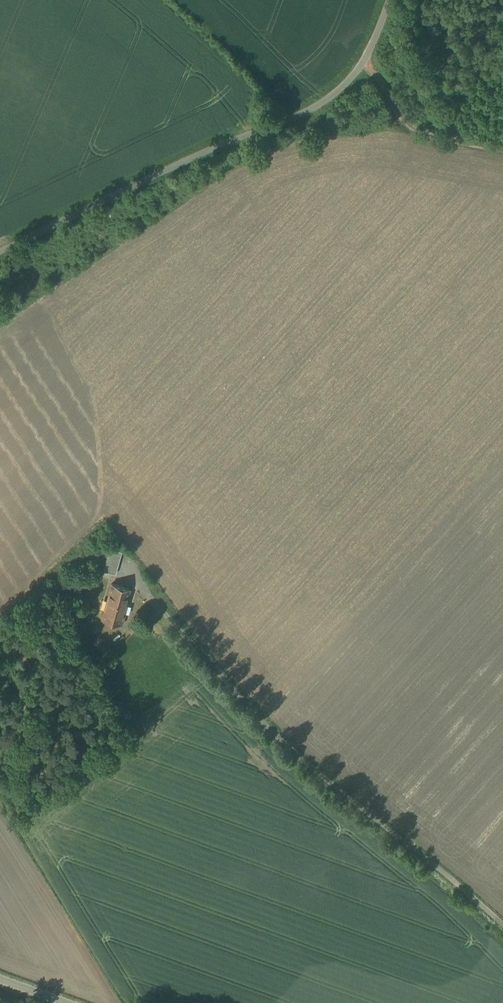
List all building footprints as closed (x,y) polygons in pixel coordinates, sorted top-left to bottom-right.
[(122,551),(110,547),(104,570),(116,573),(122,551)] [(130,588),(112,583),(107,599),(103,598),(100,608),(105,610),(102,618),(122,624),(124,616),(122,616),(130,588)]
